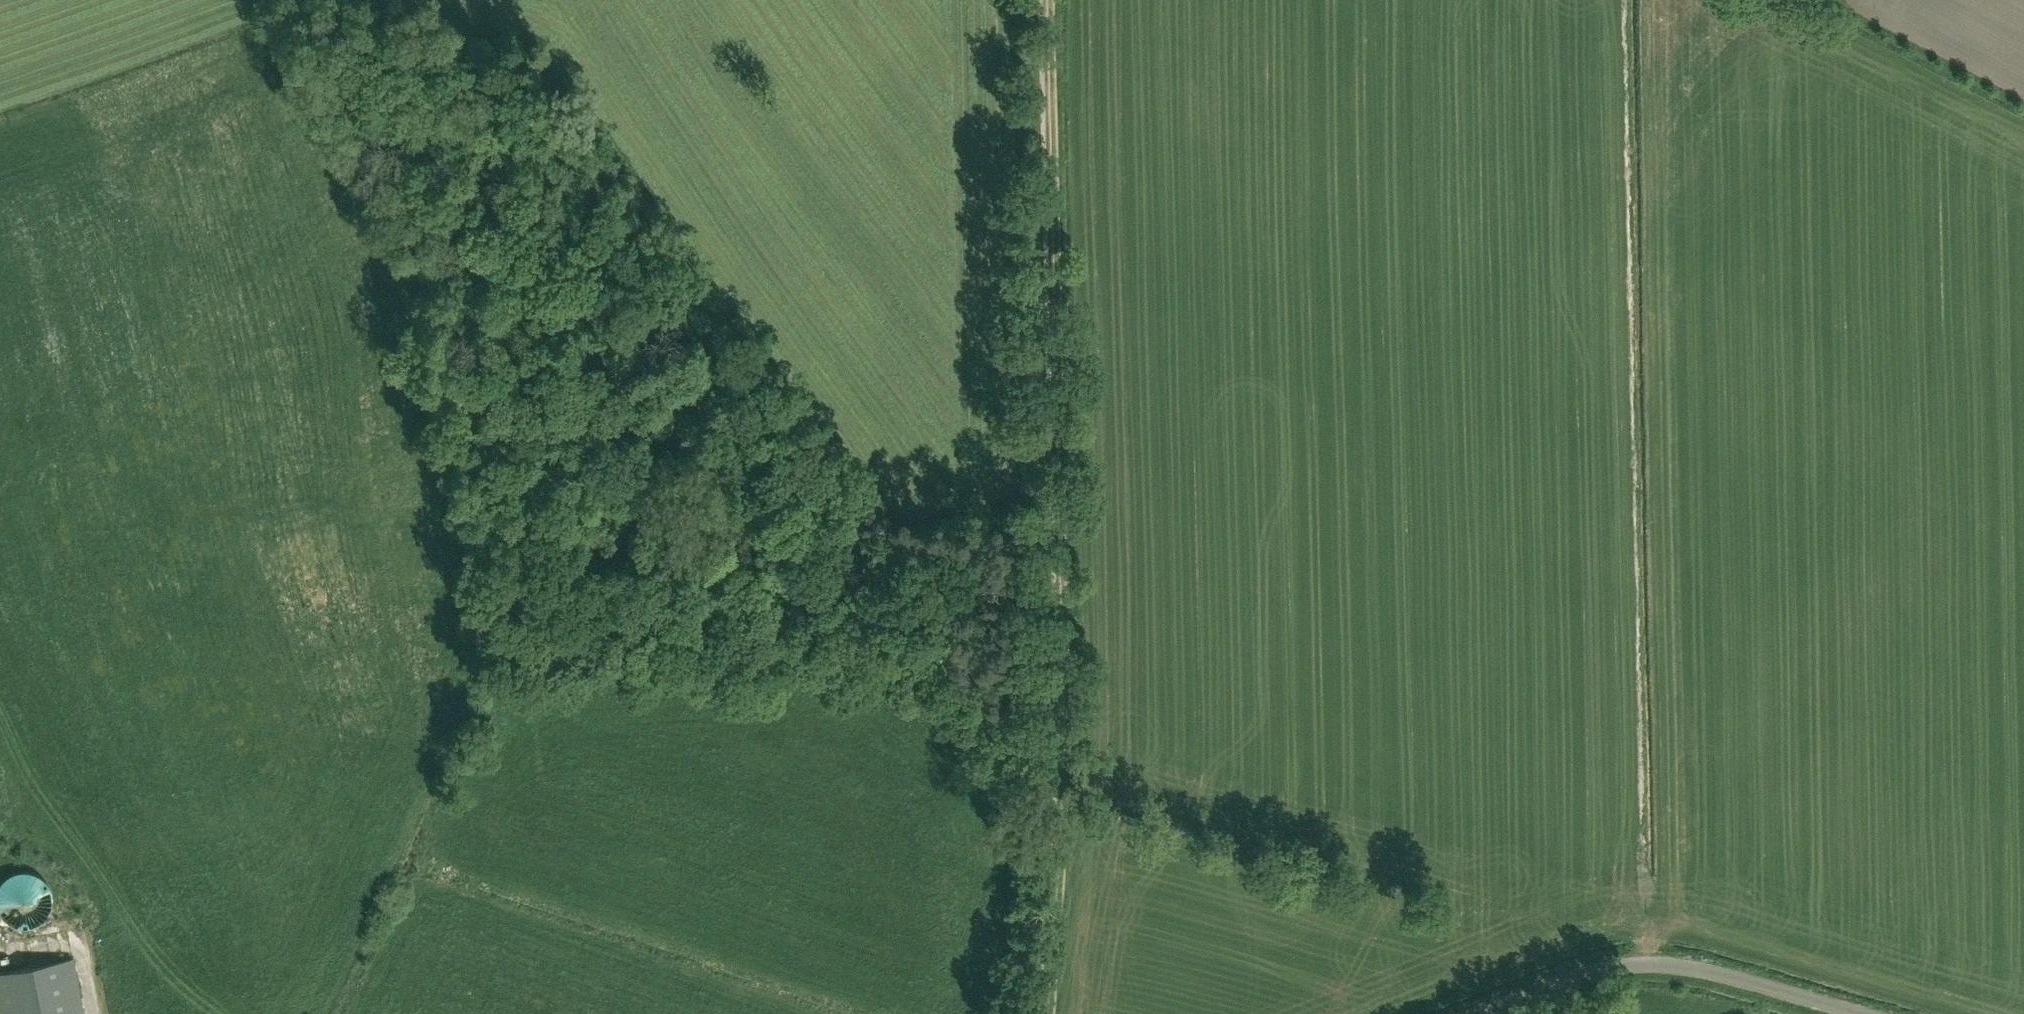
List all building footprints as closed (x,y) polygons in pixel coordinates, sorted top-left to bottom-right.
[(48,870),(0,872),(0,901),(1,922),(50,919),(48,870)] [(0,973),(0,1013),(84,1013),(73,959),(0,973)]
